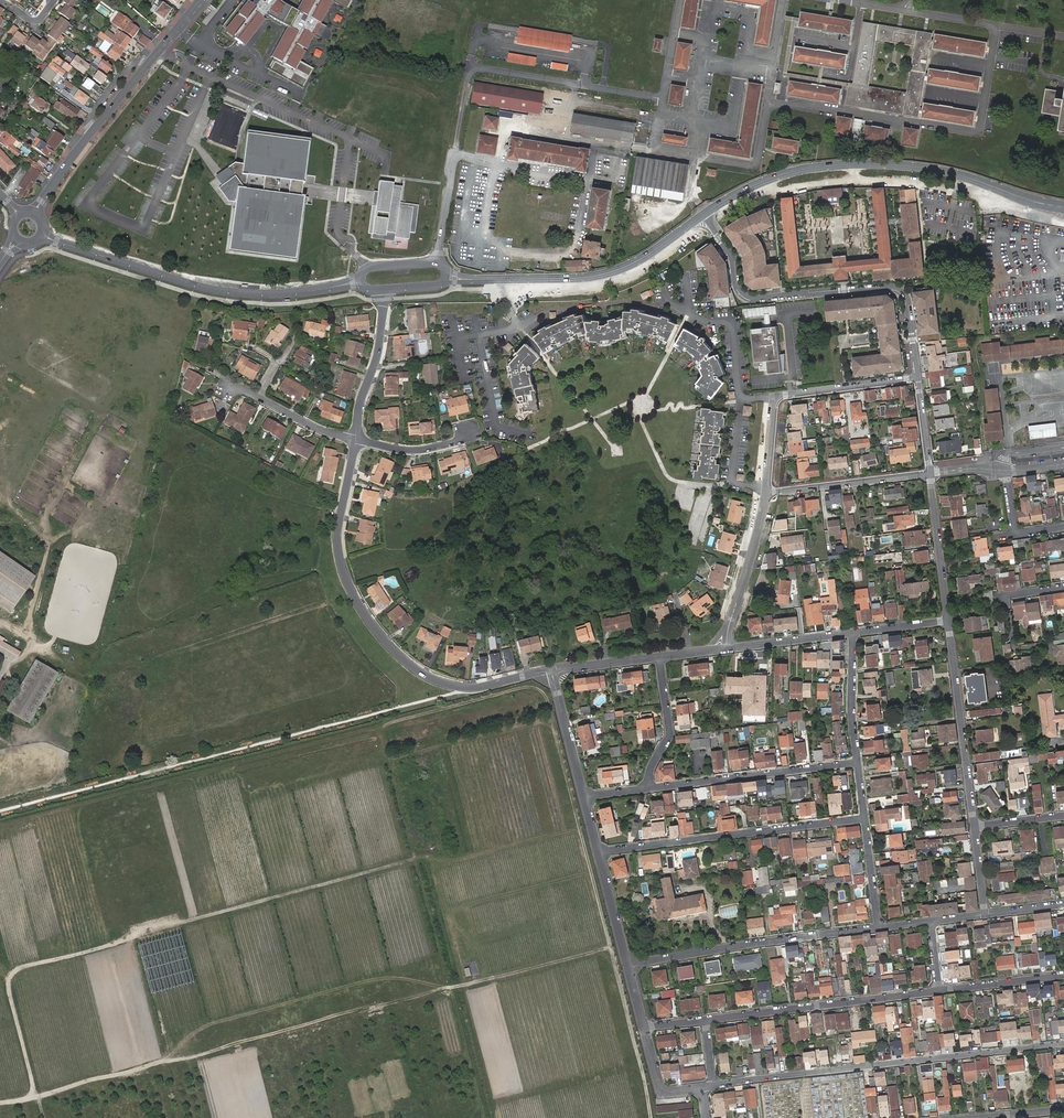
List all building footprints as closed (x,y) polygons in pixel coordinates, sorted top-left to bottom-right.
[(244,5),(241,1),(222,25),(244,42),(262,19),(264,20),(273,20),(290,30),(268,70),(302,89),(313,69),(296,61),(311,34),(319,39),(326,27),(317,23),(329,1),(346,11),(352,0),(305,0),(299,13),(278,1),(279,0),(249,0),(244,5)] [(699,0),(685,0),(680,26),(694,29),(699,0)] [(761,7),(755,43),(769,45),(777,0),(724,0),(731,1),(761,7)] [(163,19),(171,9),(162,2),(158,8),(157,7),(154,12),(163,19)] [(68,19),(74,11),(71,8),(65,4),(62,8),(61,10),(59,8),(57,11),(68,19)] [(112,23),(114,24),(121,15),(118,13),(111,23),(112,23)] [(338,13),(334,19),(341,22),(344,16),(338,13)] [(868,23),(863,23),(862,28),(864,28),(863,31),(861,31),(853,82),(822,77),(823,65),(844,68),(847,54),(831,52),(831,50),(816,48),(816,49),(795,46),(792,60),(820,64),(817,76),(787,71),(795,22),(798,22),(797,27),(820,30),(820,31),(834,34),(834,32),(849,35),(852,21),(830,17),(828,17),(800,13),(798,19),(786,17),(785,20),(791,21),(783,74),(817,80),(816,82),(811,82),(811,83),(789,79),(787,93),(839,101),(841,87),(826,85),(826,84),(823,83),(820,83),(821,80),(823,80),(849,85),(846,102),(861,105),(861,103),(864,103),(863,105),(910,113),(910,111),(913,112),(913,114),(919,115),(919,114),(920,114),(949,119),(949,118),(952,118),(952,120),(972,123),(974,109),(951,105),(951,104),(936,101),(936,103),(922,100),(921,106),(920,106),(925,75),(926,75),(925,81),(978,89),(980,76),(956,72),(956,70),(942,68),(942,69),(927,67),(927,73),(925,72),(930,41),(932,41),(931,47),(945,50),(945,51),(959,53),(960,52),(983,56),(985,42),(933,34),(932,39),(930,39),(931,34),(925,33),(925,35),(922,34),(922,32),(900,29),(900,31),(896,30),(896,28),(881,26),(871,24),(871,26),(868,25),(868,23)] [(117,26),(121,30),(122,29),(132,36),(138,28),(129,21),(121,15),(114,24),(117,26)] [(51,24),(62,32),(68,23),(60,17),(57,21),(56,23),(53,21),(51,24)] [(80,22),(74,29),(78,32),(84,25),(80,22)] [(29,29),(22,24),(18,28),(25,33),(29,29)] [(49,36),(55,40),(62,32),(51,24),(49,27),(51,29),(50,30),(47,35),(49,36)] [(572,36),(519,27),(519,31),(516,43),(570,52),(572,39),(572,36)] [(104,35),(123,48),(127,44),(130,39),(118,30),(113,37),(106,32),(104,35)] [(10,40),(19,47),(22,43),(27,35),(24,33),(22,36),(21,34),(16,31),(10,40)] [(115,59),(123,48),(104,35),(100,32),(97,36),(105,41),(110,45),(105,52),(115,59)] [(142,34),(137,40),(145,45),(151,40),(142,34)] [(27,35),(22,43),(33,50),(34,49),(39,42),(32,36),(30,38),(27,35)] [(39,42),(34,49),(45,57),(56,41),(55,40),(49,36),(47,40),(48,40),(47,42),(45,42),(41,39),(39,42)] [(661,52),(663,41),(655,40),(653,51),(661,52)] [(110,45),(105,41),(100,48),(105,52),(110,45)] [(678,42),(673,68),(687,70),(692,44),(678,42)] [(315,54),(321,57),(324,50),(318,48),(315,54)] [(101,54),(95,49),(92,54),(98,58),(101,54)] [(70,64),(82,73),(87,65),(66,50),(64,53),(73,59),(70,64)] [(537,59),(509,54),(507,62),(536,67),(537,59)] [(69,61),(62,56),(60,59),(67,64),(69,61)] [(50,69),(60,77),(65,70),(68,72),(71,68),(57,57),(52,63),(53,65),(50,69)] [(98,71),(99,72),(101,69),(106,72),(111,65),(102,59),(97,66),(91,61),(89,64),(98,71)] [(552,62),(551,68),(566,71),(567,65),(552,62)] [(99,72),(98,71),(92,78),(102,85),(107,78),(99,72)] [(42,82),(37,79),(29,90),(31,91),(34,93),(42,82)] [(99,87),(87,79),(82,85),(89,90),(91,88),(96,91),(99,87)] [(70,89),(73,85),(66,80),(63,84),(70,89)] [(474,82),(470,103),(540,115),(542,104),(543,94),(474,82)] [(749,82),(739,140),(712,135),(710,149),(751,156),(763,84),(749,82)] [(671,85),(668,103),(682,106),(686,87),(671,85)] [(1061,116),(1063,116),(1063,92),(1046,88),(1042,113),(1061,116)] [(45,110),(49,104),(34,93),(31,91),(28,95),(34,100),(30,106),(40,113),(43,109),(45,110)] [(66,93),(64,97),(76,106),(83,96),(76,91),(72,97),(66,93)] [(53,107),(69,119),(71,116),(74,118),(80,109),(76,106),(74,108),(63,100),(60,104),(57,103),(53,107)] [(571,133),(634,143),(638,123),(575,113),(571,133)] [(485,116),(483,129),(497,131),(499,119),(485,116)] [(41,120),(51,127),(54,124),(43,117),(41,120)] [(836,117),(834,134),(848,136),(851,120),(836,117)] [(865,133),(864,139),(882,142),(883,136),(886,136),(888,129),(881,128),(881,127),(870,125),(870,126),(864,125),(863,132),(865,133)] [(901,128),(898,145),(913,147),(916,130),(901,128)] [(13,152),(15,149),(10,145),(14,139),(2,131),(0,134),(0,143),(13,152)] [(54,149),(62,137),(55,132),(52,135),(50,133),(44,142),(54,149)] [(229,253),(295,262),(303,206),(312,207),(313,198),(314,191),(315,185),(316,178),(305,177),(310,142),(248,133),(243,166),(235,165),(222,175),(216,179),(222,188),(219,190),(228,203),(235,204),(229,253)] [(476,153),(495,157),(498,138),(479,135),(476,153)] [(661,143),(685,147),(687,139),(662,135),(661,143)] [(48,151),(51,147),(35,136),(33,139),(35,141),(32,146),(45,155),(48,151)] [(21,142),(29,147),(31,144),(24,138),(21,142)] [(509,138),(506,161),(516,163),(517,160),(575,169),(575,172),(585,174),(589,150),(579,149),(579,150),(520,141),(520,139),(509,138)] [(777,154),(793,157),(793,154),(797,155),(799,143),(774,139),(772,151),(777,151),(777,154)] [(6,172),(14,165),(0,150),(0,165),(6,172)] [(40,155),(35,163),(42,168),(47,160),(40,155)] [(639,155),(633,191),(684,199),(690,164),(639,155)] [(35,163),(29,158),(26,162),(42,173),(44,169),(42,168),(35,163)] [(24,196),(41,173),(32,167),(19,186),(22,189),(19,193),(24,196)] [(402,180),(381,177),(379,193),(374,193),(373,199),(372,205),(368,235),(373,235),(372,240),(385,242),(393,243),(394,239),(408,241),(409,234),(414,235),(418,206),(399,204),(402,180)] [(595,187),(587,227),(607,230),(613,190),(595,187)] [(842,187),(822,189),(823,204),(844,202),(842,187)] [(834,263),(826,264),(827,273),(835,273),(836,280),(849,279),(849,278),(848,271),(874,269),(874,280),(924,275),(917,202),(907,203),(901,204),(905,234),(909,234),(912,258),(892,260),(883,188),(872,189),(880,259),(848,262),(847,262),(846,256),(834,257),(834,263)] [(906,197),(907,203),(917,202),(916,195),(906,196),(906,197)] [(792,197),(781,198),(782,205),(782,207),(790,277),(827,273),(826,264),(800,267),(796,237),(796,232),(792,199),(792,197)] [(774,225),(766,208),(748,216),(756,233),(774,225)] [(756,233),(748,216),(746,214),(727,226),(727,232),(744,256),(746,283),(753,289),(782,286),(779,264),(767,264),(766,252),(762,243),(757,235),(756,233)] [(586,240),(584,257),(600,259),(603,243),(586,240)] [(727,263),(713,243),(698,254),(709,270),(712,299),(730,296),(727,263)] [(564,261),(564,272),(584,270),(583,260),(564,261)] [(654,288),(642,293),(644,299),(656,294),(654,288)] [(932,288),(910,291),(916,335),(937,332),(932,288)] [(888,295),(826,300),(828,323),(847,321),(877,318),(880,338),(883,355),(855,358),(857,377),(904,370),(906,366),(896,301),(888,295)] [(776,306),(748,309),(749,317),(765,315),(766,328),(771,328),(770,315),(776,314),(776,306)] [(541,332),(534,337),(545,352),(548,349),(546,347),(553,341),(554,342),(554,343),(555,343),(556,343),(562,340),(562,342),(569,339),(568,337),(573,335),(574,335),(574,334),(575,332),(583,330),(583,333),(588,334),(588,335),(592,335),(592,338),(595,339),(595,340),(601,340),(601,338),(610,337),(611,339),(614,338),(620,336),(620,333),(623,332),(622,330),(627,329),(627,326),(637,326),(637,328),(637,329),(639,329),(643,331),(643,332),(650,334),(650,332),(656,334),(657,334),(658,334),(659,333),(667,337),(665,340),(668,342),(676,325),(668,321),(669,319),(664,317),(663,319),(639,313),(639,311),(633,310),(633,313),(625,312),(625,318),(616,321),(616,319),(610,321),(610,322),(600,323),(599,322),(593,321),(593,322),(584,322),(582,316),(575,318),(574,315),(568,317),(569,319),(547,328),(546,327),(540,331),(541,332)] [(407,333),(418,332),(417,327),(422,327),(420,312),(416,312),(411,313),(405,313),(407,333)] [(345,328),(367,326),(366,314),(344,316),(345,328)] [(245,323),(245,321),(231,319),(230,324),(232,325),(231,328),(230,337),(244,339),(245,334),(244,334),(244,331),(245,327),(253,328),(253,324),(245,323)] [(323,325),(319,324),(304,320),(301,331),(321,336),(323,325)] [(270,329),(265,338),(268,340),(268,341),(269,342),(275,346),(278,342),(277,341),(279,337),(281,335),(282,335),(286,328),(277,322),(272,330),(270,329)] [(779,356),(778,341),(776,327),(771,328),(766,328),(750,330),(755,367),(763,366),(763,362),(766,362),(768,374),(781,372),(779,356)] [(685,329),(678,343),(680,344),(678,348),(682,350),(685,345),(689,347),(688,349),(690,350),(696,356),(695,358),(698,361),(699,360),(701,361),(704,368),(702,369),(704,376),(698,384),(703,387),(700,390),(708,396),(710,394),(713,397),(723,383),(719,380),(718,375),(724,373),(718,359),(717,359),(716,356),(710,358),(711,360),(707,361),(705,357),(713,351),(705,342),(705,341),(705,340),(705,339),(705,338),(704,338),(704,337),(703,337),(702,337),(702,338),(701,338),(700,339),(700,340),(698,339),(699,337),(685,329)] [(209,333),(198,330),(197,336),(208,339),(209,333)] [(208,354),(211,340),(208,339),(197,336),(193,348),(197,350),(199,350),(200,350),(204,351),(203,353),(208,354)] [(409,344),(408,337),(392,339),(393,348),(394,356),(412,355),(411,344),(409,344)] [(1048,341),(1048,337),(1037,338),(1037,343),(1000,347),(1000,343),(992,344),(994,360),(1063,352),(1063,339),(1048,341)] [(353,351),(355,352),(358,353),(361,343),(346,339),(341,353),(346,355),(344,362),(354,366),(357,357),(354,356),(352,356),(353,351)] [(508,339),(501,345),(509,352),(515,346),(508,339)] [(925,342),(929,372),(944,370),(943,361),(946,360),(945,355),(943,355),(941,340),(925,342)] [(994,360),(992,344),(982,345),(983,353),(983,356),(984,361),(994,360)] [(295,350),(292,356),(294,357),(291,361),(304,368),(306,364),(304,363),(310,352),(299,345),(296,350),(295,350)] [(535,364),(540,358),(538,355),(527,345),(519,354),(521,356),(512,365),(514,371),(512,372),(512,374),(514,374),(515,378),(514,378),(516,389),(517,389),(519,398),(521,398),(521,399),(521,400),(521,401),(522,401),(523,401),(524,401),(524,404),(519,405),(520,413),(518,416),(521,418),(520,419),(521,420),(523,418),(525,419),(530,412),(539,411),(537,401),(538,401),(535,386),(533,387),(531,377),(532,377),(531,375),(530,375),(528,370),(532,365),(534,367),(536,365),(535,364)] [(328,353),(325,360),(332,363),(334,355),(328,353)] [(235,370),(240,373),(241,371),(245,373),(246,372),(247,373),(246,376),(250,379),(256,367),(243,359),(244,357),(239,354),(233,365),(237,367),(235,370)] [(258,364),(244,357),(243,359),(256,367),(258,364)] [(423,369),(424,375),(425,383),(436,381),(434,363),(420,364),(421,369),(423,369)] [(197,382),(200,376),(188,369),(183,376),(187,378),(181,388),(190,394),(195,385),(194,385),(196,381),(197,382)] [(953,378),(952,369),(944,370),(929,372),(925,373),(926,377),(930,376),(930,378),(931,387),(945,385),(944,377),(948,376),(948,378),(953,378)] [(345,397),(347,389),(346,388),(347,387),(349,387),(353,374),(341,371),(334,394),(341,396),(341,397),(343,397),(343,396),(345,397)] [(384,377),(384,385),(384,387),(386,386),(386,390),(384,390),(384,395),(396,395),(395,373),(385,373),(385,377),(384,377)] [(973,385),(972,375),(968,376),(963,376),(965,386),(964,386),(964,393),(974,391),(973,385)] [(202,377),(200,376),(197,382),(196,381),(194,385),(195,385),(196,386),(202,377)] [(283,391),(290,395),(293,396),(292,399),(296,401),(300,395),(303,388),(292,382),(283,377),(277,388),(283,391)] [(303,388),(304,389),(306,386),(293,379),(292,382),(303,388)] [(899,386),(896,387),(898,398),(906,396),(905,387),(899,388),(899,386)] [(887,389),(887,390),(887,393),(888,396),(888,399),(897,398),(896,393),(892,394),(891,388),(887,389)] [(985,431),(1002,428),(997,388),(986,389),(989,423),(984,423),(985,431)] [(876,397),(875,390),(872,390),(870,391),(865,392),(867,401),(877,400),(876,397)] [(935,397),(935,402),(946,400),(944,391),(944,390),(932,392),(933,398),(935,397)] [(459,400),(457,400),(445,403),(447,412),(455,410),(456,413),(467,410),(463,395),(458,396),(459,400)] [(915,405),(914,397),(906,398),(907,406),(915,405)] [(321,405),(320,409),(318,414),(328,418),(327,418),(336,422),(340,412),(328,407),(330,403),(320,399),(318,404),(321,405)] [(840,400),(831,401),(832,412),(833,411),(841,410),(840,400)] [(210,401),(190,408),(190,409),(192,417),(201,415),(202,419),(214,415),(210,401)] [(825,401),(817,402),(818,408),(819,418),(823,417),(823,424),(828,423),(827,411),(826,411),(825,401)] [(230,421),(232,422),(230,426),(235,428),(237,425),(241,427),(244,421),(242,420),(243,419),(246,421),(253,408),(242,402),(235,415),(229,411),(223,423),(227,425),(230,421)] [(807,403),(792,405),(793,414),(790,414),(791,423),(792,423),(792,428),(790,428),(791,432),(788,433),(789,442),(801,441),(800,430),(804,430),(802,412),(808,411),(807,403)] [(951,403),(934,405),(936,416),(952,414),(951,403)] [(898,407),(886,409),(885,405),(880,406),(881,417),(886,416),(887,418),(899,416),(898,407)] [(752,407),(744,406),(744,415),(751,416),(752,407)] [(387,410),(373,411),(374,421),(382,420),(382,428),(393,427),(392,417),(396,416),(396,407),(387,408),(387,410)] [(862,412),(861,407),(852,408),(853,419),(854,419),(855,424),(862,423),(862,418),(867,418),(867,412),(862,412)] [(711,410),(703,410),(702,416),(705,416),(705,421),(706,421),(706,428),(704,428),(703,432),(705,432),(705,436),(703,436),(701,451),(703,451),(703,456),(701,455),(700,460),(702,460),(701,466),(700,466),(699,471),(696,471),(696,477),(703,478),(703,477),(716,478),(717,473),(719,473),(720,465),(716,465),(717,462),(717,461),(716,461),(716,460),(715,460),(714,460),(714,457),(718,457),(718,453),(720,453),(721,438),(719,438),(720,434),(717,434),(718,431),(719,430),(720,429),(720,428),(720,427),(724,427),(725,419),(723,418),(723,413),(710,412),(711,410)] [(904,426),(918,425),(917,416),(903,418),(904,426)] [(282,427),(273,422),(273,424),(269,421),(269,420),(264,417),(259,427),(277,437),(282,427)] [(956,418),(936,420),(938,430),(957,428),(956,418)] [(240,432),(246,421),(243,419),(242,420),(244,421),(241,427),(237,425),(235,428),(230,426),(232,422),(230,421),(227,425),(240,432)] [(423,431),(423,432),(429,432),(429,430),(434,430),(432,419),(427,419),(428,421),(417,422),(417,424),(408,425),(408,432),(418,431),(423,431)] [(1028,424),(1030,438),(1057,435),(1056,422),(1028,424)] [(902,427),(893,428),(895,438),(905,436),(905,440),(907,440),(917,439),(916,429),(908,430),(908,428),(903,428),(902,427)] [(1003,438),(1002,428),(985,431),(986,440),(1003,438)] [(283,446),(293,452),(304,458),(310,446),(302,441),(300,443),(297,441),(298,439),(290,434),(283,446)] [(941,453),(954,451),(957,451),(956,447),(961,447),(960,437),(952,438),(953,440),(952,440),(952,441),(942,442),(942,444),(940,445),(941,453)] [(851,442),(852,450),(857,449),(863,448),(863,440),(850,442),(851,442)] [(790,453),(804,451),(802,441),(801,441),(789,442),(788,442),(790,453)] [(483,446),(473,451),(478,463),(496,455),(493,446),(484,450),(483,446)] [(333,470),(335,457),(332,456),(333,449),(322,447),(321,455),(323,455),(319,480),(330,482),(332,470),(333,470)] [(901,461),(906,460),(911,460),(909,448),(890,451),(892,462),(898,461),(901,461)] [(458,454),(451,456),(442,459),(442,460),(437,461),(441,473),(446,471),(446,470),(462,466),(461,463),(466,462),(462,451),(458,452),(458,454)] [(871,454),(861,456),(863,467),(878,464),(876,453),(875,453),(875,452),(871,452),(871,454)] [(377,462),(377,464),(372,475),(370,474),(368,479),(382,484),(391,461),(380,456),(377,462)] [(830,468),(847,466),(846,456),(829,459),(830,468)] [(805,475),(810,474),(808,461),(804,461),(804,458),(797,459),(800,478),(805,477),(805,475)] [(426,469),(425,465),(419,466),(419,468),(414,468),(414,466),(408,467),(410,481),(429,478),(428,469),(426,469)] [(1057,491),(1063,490),(1063,478),(1061,478),(1060,476),(1058,476),(1054,476),(1057,491)] [(1013,485),(1024,484),(1023,477),(1013,479),(1013,485)] [(978,494),(987,494),(986,484),(980,484),(977,485),(978,494)] [(902,497),(901,488),(900,485),(895,486),(895,489),(885,490),(886,499),(902,497)] [(376,492),(361,489),(359,500),(363,500),(361,512),(371,514),(376,492)] [(841,489),(829,491),(830,498),(826,498),(827,506),(832,505),(832,504),(842,502),(841,489)] [(843,496),(844,507),(845,513),(847,523),(852,522),(853,522),(852,511),(847,512),(847,506),(855,505),(855,499),(854,499),(853,495),(843,496)] [(944,506),(952,506),(952,505),(952,503),(958,503),(957,497),(953,498),(951,498),(951,497),(941,496),(940,503),(943,503),(944,506)] [(963,515),(961,497),(957,497),(958,503),(952,503),(952,505),(952,506),(953,516),(963,515)] [(805,501),(805,498),(800,499),(800,500),(795,501),(795,502),(790,503),(790,511),(796,510),(796,511),(797,511),(801,511),(801,513),(806,512),(806,511),(805,501)] [(1031,511),(1031,507),(1029,499),(1029,498),(1021,499),(1023,509),(1023,512),(1021,512),(1021,509),(1018,510),(1020,522),(1030,521),(1028,511),(1031,511)] [(1029,499),(1031,507),(1040,506),(1040,501),(1034,502),(1033,498),(1029,499)] [(741,515),(742,512),(744,506),(740,505),(741,501),(733,499),(728,520),(739,523),(741,515)] [(806,512),(807,516),(811,516),(810,510),(820,509),(819,499),(805,501),(806,511),(806,512)] [(977,507),(977,516),(985,515),(990,515),(989,508),(986,508),(986,504),(976,505),(977,507)] [(1032,515),(1033,521),(1043,520),(1043,522),(1046,521),(1046,515),(1042,515),(1042,514),(1040,506),(1034,507),(1031,507),(1031,511),(1032,515)] [(1048,509),(1045,509),(1046,515),(1047,519),(1057,518),(1056,508),(1048,509)] [(914,524),(913,511),(906,512),(906,516),(895,518),(896,523),(887,524),(888,531),(906,529),(905,524),(908,524),(908,525),(914,524)] [(787,518),(777,520),(774,529),(788,528),(787,518)] [(842,532),(841,518),(828,520),(830,533),(842,532)] [(966,518),(952,520),(955,539),(968,538),(966,518)] [(357,533),(355,540),(367,543),(372,527),(370,526),(371,522),(360,519),(358,524),(360,524),(357,533)] [(926,528),(906,531),(906,535),(907,545),(926,542),(925,534),(926,534),(926,528)] [(733,543),(734,541),(736,534),(725,531),(720,549),(730,552),(732,548),(733,543)] [(805,548),(803,535),(781,538),(783,551),(805,548)] [(981,536),(975,537),(977,551),(975,551),(976,556),(980,556),(983,556),(984,562),(993,561),(993,553),(991,553),(991,554),(989,554),(989,548),(988,549),(986,537),(981,538),(981,536)] [(1045,542),(1047,555),(1051,555),(1051,551),(1054,551),(1056,552),(1063,550),(1063,540),(1062,540),(1062,539),(1045,542)] [(1033,544),(1035,556),(1046,554),(1045,542),(1033,544)] [(1013,547),(1013,546),(1000,548),(1002,560),(1015,557),(1013,547)] [(847,557),(846,550),(832,552),(833,556),(829,556),(829,559),(847,557)] [(917,563),(930,561),(928,550),(915,552),(916,555),(916,561),(917,561),(917,563)] [(902,551),(873,555),(874,563),(893,561),(894,567),(904,565),(902,551)] [(0,553),(0,595),(15,605),(35,576),(0,553)] [(766,554),(768,569),(777,568),(775,559),(777,559),(777,553),(766,554)] [(1037,572),(1042,571),(1041,566),(1045,566),(1044,561),(1035,563),(1037,572)] [(715,570),(713,578),(711,584),(722,587),(724,582),(729,566),(718,562),(715,570)] [(1051,578),(1063,576),(1063,564),(1049,566),(1051,578)] [(1023,581),(1036,580),(1034,565),(1021,567),(1023,581)] [(995,569),(996,574),(999,574),(1000,579),(1002,578),(1010,577),(1009,575),(1015,574),(1014,571),(1001,573),(1000,567),(995,567),(995,569)] [(1002,578),(1004,591),(1017,589),(1017,588),(1017,587),(1015,574),(1009,575),(1010,577),(1002,578)] [(958,590),(959,594),(960,594),(969,593),(975,592),(974,588),(971,588),(971,584),(979,583),(979,581),(978,575),(966,577),(962,577),(958,577),(959,590),(958,590)] [(822,606),(828,605),(835,604),(838,604),(835,579),(828,579),(830,596),(821,598),(822,603),(822,606)] [(789,604),(792,581),(782,580),(780,602),(789,604)] [(366,587),(370,593),(371,595),(369,596),(374,604),(373,604),(376,608),(388,601),(375,581),(366,587)] [(909,593),(919,592),(918,590),(929,589),(928,581),(902,585),(903,594),(909,593)] [(772,597),(771,585),(767,586),(767,591),(762,592),(763,598),(772,597)] [(870,589),(854,591),(856,605),(861,604),(862,611),(857,612),(859,626),(875,624),(870,589)] [(689,592),(682,597),(687,603),(693,598),(689,592)] [(705,608),(707,607),(714,601),(708,593),(691,606),(699,617),(708,611),(705,608)] [(1055,610),(1063,609),(1063,593),(1053,595),(1054,605),(1055,610)] [(15,605),(0,595),(0,604),(10,611),(15,605)] [(1046,606),(1054,605),(1053,595),(1040,596),(1041,604),(1046,603),(1046,606)] [(821,623),(825,622),(824,615),(824,614),(819,614),(818,604),(815,604),(814,598),(806,599),(807,606),(809,621),(820,619),(821,623)] [(657,607),(658,615),(660,621),(669,618),(668,612),(667,610),(670,610),(668,603),(667,604),(659,606),(658,601),(652,602),(653,608),(657,607)] [(1031,631),(1029,623),(1029,620),(1028,615),(1027,615),(1025,602),(1013,603),(1015,617),(1015,619),(1016,625),(1024,624),(1026,632),(1031,631)] [(1029,620),(1041,619),(1039,605),(1035,605),(1034,603),(1027,604),(1028,615),(1029,620)] [(390,616),(398,626),(403,622),(406,626),(413,620),(409,616),(408,617),(404,613),(397,604),(386,613),(389,617),(390,616)] [(824,614),(824,615),(833,614),(832,611),(836,611),(835,604),(828,605),(822,606),(824,614)] [(898,618),(896,604),(887,606),(888,619),(898,618)] [(875,608),(875,606),(873,606),(875,620),(886,619),(884,605),(883,605),(881,605),(881,608),(875,608)] [(624,626),(633,624),(630,613),(611,618),(611,617),(604,619),(606,630),(613,628),(613,630),(625,627),(624,626)] [(397,627),(398,626),(390,616),(389,617),(397,627)] [(750,630),(753,630),(763,629),(762,620),(762,616),(749,618),(750,630)] [(982,620),(986,620),(986,616),(976,618),(976,616),(970,617),(971,618),(965,619),(966,632),(987,629),(987,626),(983,626),(982,620)] [(763,629),(763,631),(775,630),(774,625),(773,625),(772,617),(766,617),(766,619),(762,620),(763,629)] [(797,617),(774,619),(774,625),(775,630),(775,632),(799,630),(797,617)] [(1001,630),(1001,633),(1005,633),(1004,620),(998,620),(998,625),(995,626),(996,631),(1001,630)] [(585,637),(586,639),(590,638),(590,640),(596,638),(591,622),(586,623),(586,625),(576,627),(579,639),(585,637)] [(444,638),(449,629),(442,626),(441,628),(442,629),(439,636),(444,638)] [(439,638),(419,627),(414,637),(425,642),(423,646),(432,650),(439,638)] [(477,645),(478,633),(471,632),(470,644),(477,645)] [(897,646),(895,634),(888,634),(889,641),(890,645),(890,648),(897,648),(897,646)] [(522,654),(532,651),(532,649),(535,649),(535,650),(543,648),(539,636),(518,641),(522,654)] [(901,638),(902,646),(907,645),(907,642),(911,641),(911,637),(901,638)] [(991,637),(975,639),(976,650),(981,649),(983,660),(994,659),(991,637)] [(916,641),(918,658),(929,656),(927,640),(916,641)] [(0,641),(0,645),(19,656),(21,652),(0,641)] [(880,653),(888,652),(888,649),(883,650),(883,649),(880,649),(879,649),(878,644),(873,645),(874,646),(865,647),(866,655),(877,653),(880,653)] [(453,661),(457,657),(457,655),(464,655),(465,646),(451,645),(451,650),(446,649),(446,660),(453,661)] [(1054,646),(1055,656),(1059,656),(1060,664),(1063,664),(1063,645),(1054,646)] [(487,666),(505,666),(506,656),(500,656),(498,656),(488,656),(488,651),(481,651),(481,666),(487,666)] [(818,651),(818,662),(819,662),(818,666),(824,666),(824,665),(825,665),(825,663),(824,663),(824,662),(828,662),(829,662),(830,653),(822,653),(822,651),(818,651)] [(891,652),(892,665),(899,665),(897,651),(891,652)] [(811,655),(803,655),(803,666),(817,666),(817,665),(817,653),(811,653),(811,655)] [(877,653),(866,655),(868,666),(878,665),(877,653)] [(1024,672),(1032,671),(1030,656),(1019,658),(1019,659),(1011,661),(1012,672),(1024,670),(1024,672)] [(36,659),(7,710),(30,723),(60,673),(36,659)] [(709,663),(699,665),(700,675),(714,673),(713,663),(709,664),(709,663)] [(776,674),(775,674),(774,695),(779,696),(780,674),(787,675),(788,665),(776,664),(776,674)] [(700,675),(699,665),(689,666),(689,667),(684,667),(686,677),(700,675)] [(932,670),(912,672),(914,688),(922,687),(922,685),(934,684),(932,670)] [(647,671),(631,673),(632,681),(633,683),(643,682),(644,681),(648,681),(647,671)] [(767,672),(744,671),(744,677),(728,676),(727,694),(744,694),(743,722),(765,722),(767,672)] [(864,680),(866,692),(876,691),(875,679),(878,679),(877,671),(865,673),(866,680),(864,680)] [(985,686),(987,686),(985,673),(979,674),(979,672),(972,673),(972,675),(967,676),(968,688),(969,688),(969,687),(971,686),(970,680),(984,678),(985,686)] [(632,681),(631,673),(618,675),(620,684),(617,685),(618,692),(628,691),(628,690),(634,689),(633,683),(632,681)] [(886,673),(887,686),(894,685),(893,673),(886,673)] [(275,677),(267,679),(268,686),(276,685),(275,677)] [(587,679),(588,689),(601,688),(599,677),(587,679)] [(969,688),(985,686),(984,678),(970,680),(971,686),(969,687),(969,688)] [(2,679),(0,683),(0,697),(8,683),(2,679)] [(576,691),(588,689),(587,679),(574,681),(576,691)] [(791,682),(791,697),(799,697),(799,700),(802,700),(802,696),(802,682),(791,682)] [(818,694),(817,694),(817,697),(820,697),(820,695),(828,695),(828,686),(821,686),(821,684),(818,684),(818,694)] [(988,700),(987,686),(985,686),(986,696),(972,698),(971,691),(969,691),(969,688),(968,688),(970,703),(976,702),(976,704),(983,703),(983,701),(988,700)] [(986,696),(985,686),(969,688),(969,691),(971,691),(972,698),(986,696)] [(273,694),(275,702),(282,699),(280,692),(273,694)] [(839,714),(841,714),(841,704),(842,704),(842,698),(839,698),(839,692),(833,692),(833,704),(832,704),(832,715),(839,714)] [(1042,720),(1044,736),(1057,735),(1056,721),(1061,721),(1062,728),(1063,728),(1063,714),(1061,714),(1062,715),(1055,716),(1052,694),(1044,695),(1047,719),(1042,720)] [(170,695),(170,703),(179,703),(179,695),(170,695)] [(1039,696),(1042,720),(1047,719),(1044,695),(1039,696)] [(228,698),(229,706),(238,705),(237,697),(228,698)] [(259,698),(251,700),(252,708),(260,706),(259,698)] [(678,716),(688,714),(687,704),(687,700),(676,701),(678,716)] [(867,706),(869,720),(881,718),(879,704),(867,706)] [(819,717),(831,715),(832,708),(823,708),(823,712),(820,712),(819,717)] [(999,708),(970,712),(971,717),(997,713),(1000,713),(999,708)] [(179,714),(171,715),(172,723),(180,722),(179,714)] [(652,728),(653,728),(651,714),(640,715),(641,720),(636,720),(637,730),(642,730),(652,728)] [(690,729),(688,714),(678,716),(680,731),(690,729)] [(806,729),(805,719),(802,720),(798,720),(797,720),(799,730),(806,729)] [(833,722),(836,741),(837,751),(847,750),(846,740),(845,740),(844,736),(841,737),(839,721),(833,722)] [(957,732),(956,723),(938,725),(940,734),(957,732)] [(578,726),(581,739),(592,736),(588,724),(578,726)] [(877,735),(875,725),(864,726),(866,736),(877,735)] [(912,734),(913,747),(925,745),(924,732),(923,727),(918,728),(918,733),(912,734)] [(655,742),(653,728),(652,728),(642,730),(644,743),(655,742)] [(908,729),(901,730),(901,735),(901,737),(903,747),(903,752),(911,751),(910,747),(907,747),(906,735),(908,734),(908,729)] [(979,743),(994,741),(992,729),(977,731),(977,736),(978,736),(979,743)] [(941,743),(958,741),(957,732),(940,734),(941,743)] [(708,733),(704,733),(689,735),(691,750),(707,748),(710,747),(708,733)] [(785,734),(782,735),(783,736),(779,737),(780,750),(786,749),(785,746),(793,745),(792,744),(791,733),(787,734),(787,735),(785,736),(785,734)] [(592,736),(581,739),(585,751),(595,748),(595,747),(592,736)] [(827,753),(832,752),(831,744),(831,740),(824,741),(822,741),(822,744),(823,750),(823,752),(827,752),(827,753)] [(875,742),(863,744),(865,753),(879,751),(878,744),(882,744),(881,741),(875,741),(875,742)] [(893,753),(902,752),(902,748),(901,741),(896,742),(897,747),(892,748),(893,753)] [(793,744),(795,760),(796,760),(797,763),(802,762),(801,759),(806,758),(804,742),(793,744)] [(738,750),(741,766),(749,765),(748,757),(750,756),(748,748),(738,749),(738,750)] [(769,752),(755,754),(757,768),(775,766),(774,755),(775,755),(774,749),(769,750),(769,752)] [(731,768),(741,766),(738,750),(729,751),(731,768)] [(818,762),(836,760),(835,754),(832,755),(832,752),(827,753),(827,752),(823,752),(823,750),(817,751),(818,762)] [(1056,751),(1056,754),(1047,755),(1048,763),(1057,762),(1057,760),(1063,759),(1063,750),(1056,751)] [(1000,758),(999,751),(995,751),(976,754),(977,761),(1000,758)] [(720,754),(722,769),(723,768),(721,752),(712,753),(712,754),(712,755),(720,754)] [(714,769),(722,769),(720,754),(712,755),(714,769)] [(1038,754),(1029,756),(1029,757),(1029,758),(1029,763),(1039,762),(1038,754)] [(918,770),(925,769),(925,764),(924,760),(924,756),(911,757),(912,766),(917,765),(918,770)] [(892,768),(891,758),(877,759),(878,769),(892,768)] [(1031,771),(1029,763),(1029,758),(1010,760),(1010,765),(1009,765),(1011,780),(1024,778),(1024,775),(1019,775),(1018,767),(1026,766),(1026,772),(1031,771)] [(998,766),(997,761),(977,764),(980,784),(988,783),(987,771),(987,770),(995,769),(995,770),(999,770),(998,766)] [(613,771),(614,782),(630,779),(628,769),(628,765),(612,767),(613,771)] [(656,782),(674,780),(673,765),(658,767),(656,773),(656,775),(655,775),(656,782)] [(599,784),(614,782),(613,771),(612,767),(604,768),(605,772),(597,773),(599,784)] [(948,786),(958,785),(957,780),(958,780),(957,769),(946,770),(948,786)] [(928,783),(929,788),(933,788),(936,788),(934,774),(916,776),(917,785),(928,783)] [(765,780),(757,781),(758,794),(767,793),(767,797),(772,796),(772,794),(786,793),(784,778),(775,779),(776,785),(766,787),(765,780)] [(823,803),(822,789),(821,789),(820,778),(813,779),(815,792),(817,792),(818,804),(823,803)] [(874,786),(875,793),(892,791),(890,778),(871,780),(872,786),(874,786)] [(1024,778),(1011,780),(1012,787),(1015,788),(1021,787),(1025,785),(1024,778)] [(1006,789),(1005,780),(997,781),(998,790),(1006,789)] [(809,793),(807,781),(790,783),(792,799),(804,797),(803,793),(809,793)] [(743,782),(726,785),(728,799),(731,798),(731,795),(744,793),(743,782)] [(726,785),(713,786),(714,797),(725,795),(726,803),(726,804),(729,803),(728,799),(726,785)] [(692,789),(678,791),(680,806),(694,804),(692,789)] [(982,795),(994,812),(1002,806),(990,789),(982,795)] [(1033,791),(1035,812),(1044,811),(1041,790),(1033,791)] [(910,806),(915,805),(915,806),(920,805),(920,800),(918,801),(917,795),(914,796),(914,791),(913,791),(908,792),(910,806)] [(957,792),(944,793),(945,802),(958,800),(957,792)] [(665,810),(665,813),(673,812),(673,809),(673,806),(671,793),(663,794),(663,800),(665,810)] [(842,793),(828,795),(829,805),(830,805),(831,813),(842,812),(841,803),(843,803),(842,794),(842,793)] [(843,803),(844,810),(852,810),(850,793),(842,794),(843,803)] [(908,794),(900,795),(901,803),(909,801),(908,794)] [(1019,807),(1028,806),(1027,797),(1019,798),(1019,807)] [(665,810),(663,800),(651,802),(652,812),(653,812),(655,811),(665,810)] [(945,814),(946,822),(952,822),(952,821),(962,820),(960,800),(943,802),(945,811),(940,812),(940,815),(945,814)] [(809,803),(800,804),(800,809),(797,810),(798,815),(801,815),(801,816),(811,815),(811,814),(816,814),(815,801),(809,803)] [(600,809),(604,825),(614,822),(610,806),(600,809)] [(768,820),(782,818),(781,806),(767,808),(768,820)] [(720,808),(721,810),(721,817),(730,816),(729,807),(720,808)] [(879,827),(877,827),(878,831),(892,830),(891,824),(888,825),(887,820),(895,819),(901,818),(900,808),(886,810),(875,811),(877,823),(878,823),(879,827)] [(747,811),(749,821),(759,820),(758,813),(757,814),(757,810),(747,811)] [(685,813),(678,814),(678,820),(680,833),(680,834),(687,833),(693,832),(692,822),(686,823),(685,813)] [(718,829),(718,832),(737,830),(735,815),(730,816),(721,817),(721,818),(722,828),(719,828),(718,829)] [(619,821),(614,822),(618,835),(622,833),(619,821)] [(614,822),(604,825),(607,838),(618,835),(614,822)] [(941,825),(942,830),(960,828),(960,831),(960,832),(966,832),(964,822),(941,825)] [(652,828),(643,829),(644,838),(666,836),(664,823),(652,824),(652,828)] [(850,838),(861,836),(860,827),(846,829),(847,837),(850,836),(850,838)] [(1054,829),(1056,848),(1056,850),(1063,848),(1063,828),(1054,829)] [(848,839),(847,837),(846,829),(841,829),(837,830),(839,840),(842,840),(848,839)] [(888,846),(902,844),(900,831),(886,834),(888,846)] [(1028,834),(1028,832),(1021,832),(1023,852),(1035,850),(1033,833),(1029,833),(1028,834)] [(768,848),(778,847),(777,839),(765,840),(767,856),(769,856),(769,852),(768,848)] [(788,856),(789,859),(792,859),(790,839),(779,841),(782,862),(784,861),(784,860),(784,857),(788,856)] [(928,844),(928,845),(941,843),(940,839),(928,841),(928,840),(915,842),(916,848),(921,848),(920,845),(928,844)] [(826,841),(827,852),(829,851),(829,854),(834,854),(832,840),(826,841)] [(755,851),(763,850),(763,848),(762,841),(752,842),(753,854),(755,854),(755,851)] [(808,854),(808,857),(813,856),(826,855),(825,852),(827,852),(826,841),(825,841),(812,843),(806,844),(808,854)] [(793,843),(795,858),(807,857),(806,842),(793,843)] [(995,855),(1012,853),(1011,842),(995,844),(996,849),(994,849),(995,855)] [(852,876),(854,875),(854,874),(863,873),(861,864),(856,864),(856,862),(858,862),(856,849),(850,850),(852,861),(850,862),(852,876)] [(915,854),(914,849),(907,850),(907,851),(894,852),(896,861),(900,861),(900,863),(904,862),(904,860),(909,860),(908,854),(915,854)] [(659,854),(641,856),(643,868),(661,866),(659,854)] [(1057,872),(1056,860),(1054,860),(1054,857),(1041,859),(1041,862),(1039,862),(1040,875),(1057,872)] [(680,881),(700,877),(697,858),(683,861),(685,870),(678,871),(678,872),(680,881)] [(613,863),(616,875),(622,874),(623,877),(628,875),(625,860),(613,863)] [(736,862),(728,863),(729,870),(737,869),(736,862)] [(918,872),(918,876),(919,876),(920,882),(924,881),(923,876),(922,876),(922,875),(933,874),(932,864),(921,865),(920,862),(917,862),(917,867),(918,872)] [(976,891),(974,876),(972,876),(970,862),(958,863),(959,878),(963,877),(965,892),(976,891)] [(838,866),(834,867),(835,873),(837,872),(837,877),(849,875),(848,865),(847,865),(846,865),(838,866)] [(996,876),(996,874),(991,875),(993,891),(1009,889),(1008,881),(1016,880),(1014,866),(1004,868),(1001,868),(997,869),(998,874),(999,874),(999,875),(996,876)] [(753,887),(763,886),(761,869),(757,870),(759,881),(757,881),(757,883),(753,884),(753,887)] [(752,884),(751,872),(741,873),(742,885),(752,884)] [(887,887),(898,885),(896,873),(886,875),(887,887)] [(854,877),(855,884),(864,883),(864,876),(854,877)] [(667,905),(670,919),(671,919),(707,913),(704,895),(675,900),(671,878),(662,879),(666,899),(665,899),(667,905)] [(796,878),(783,880),(784,892),(798,891),(796,878)] [(900,889),(900,885),(898,885),(887,887),(888,896),(889,897),(890,907),(900,906),(902,906),(900,889)] [(760,887),(761,895),(769,894),(768,886),(763,887),(760,887)] [(1050,889),(1024,893),(1025,902),(1025,904),(1051,901),(1050,889)] [(976,891),(965,892),(967,911),(978,910),(976,891)] [(1005,904),(1025,902),(1024,893),(998,896),(998,903),(1002,903),(1005,904)] [(664,920),(670,919),(667,905),(665,899),(657,900),(659,909),(655,909),(658,920),(664,919),(664,920)] [(855,903),(857,920),(868,918),(866,908),(864,909),(863,900),(855,901),(855,903)] [(929,905),(930,916),(959,912),(957,901),(929,905)] [(845,921),(857,920),(855,903),(853,903),(853,906),(854,909),(848,909),(844,910),(838,911),(840,922),(845,921)] [(900,906),(890,907),(891,917),(901,916),(900,906)] [(778,926),(792,924),(791,913),(795,913),(794,907),(780,908),(780,911),(781,914),(770,916),(772,930),(778,929),(778,926)] [(801,919),(802,926),(814,924),(813,917),(813,914),(806,915),(805,912),(804,912),(804,919),(801,919)] [(1051,913),(1034,915),(1036,932),(1053,930),(1051,913)] [(760,926),(759,921),(758,921),(748,922),(748,927),(748,933),(764,931),(764,925),(760,926)] [(1014,935),(1012,921),(1004,922),(1005,925),(1001,925),(1002,936),(1014,935)] [(997,923),(989,924),(990,928),(991,934),(991,938),(1002,936),(1001,925),(997,926),(997,923)] [(1036,932),(1035,923),(1019,925),(1019,929),(1019,931),(1020,935),(1036,933),(1036,932)] [(967,927),(957,928),(958,943),(969,941),(967,927)] [(986,945),(992,944),(991,941),(991,938),(991,934),(990,928),(984,928),(984,929),(984,930),(982,931),(982,932),(980,932),(980,931),(973,932),(976,949),(986,948),(986,945)] [(870,935),(863,936),(864,949),(865,958),(879,956),(878,946),(890,944),(888,932),(876,933),(876,939),(870,939),(870,935)] [(945,935),(946,947),(959,945),(958,943),(957,933),(945,935)] [(908,936),(909,950),(921,949),(920,935),(908,936)] [(853,951),(853,953),(855,953),(854,950),(854,948),(864,947),(863,942),(863,936),(851,938),(853,951)] [(890,937),(893,963),(899,963),(898,955),(897,950),(901,949),(899,936),(890,937)] [(840,953),(853,951),(851,938),(839,939),(840,953)] [(798,949),(798,946),(785,948),(787,960),(804,958),(803,949),(798,949)] [(1017,958),(1018,968),(1040,966),(1039,952),(1038,947),(1034,948),(1035,956),(1021,957),(1017,958)] [(961,960),(960,951),(945,953),(946,961),(947,961),(949,980),(971,977),(970,967),(958,968),(957,960),(961,960)] [(1046,952),(1039,952),(1040,966),(1040,968),(1058,966),(1057,955),(1046,957),(1046,952)] [(759,956),(742,959),(743,960),(735,962),(736,967),(737,966),(739,972),(761,968),(759,956)] [(997,969),(1010,968),(1011,969),(1014,968),(1014,962),(1013,962),(1012,957),(996,958),(997,969)] [(779,980),(785,979),(783,960),(770,962),(773,985),(780,984),(779,980)] [(712,965),(706,965),(707,975),(722,973),(720,962),(712,963),(712,965)] [(869,979),(871,994),(883,992),(881,977),(880,974),(879,965),(876,966),(878,978),(878,980),(875,980),(875,978),(869,979)] [(925,980),(924,967),(914,968),(914,972),(911,972),(912,983),(918,983),(917,981),(925,980)] [(694,978),(693,969),(684,970),(684,969),(678,969),(680,980),(694,978)] [(652,973),(655,987),(668,985),(666,971),(652,973)] [(901,986),(907,985),(905,973),(899,974),(898,972),(893,973),(894,985),(901,984),(901,986)] [(806,974),(808,987),(808,988),(809,997),(819,996),(819,991),(818,986),(813,987),(812,973),(806,974)] [(881,977),(883,992),(894,991),(892,976),(881,977)] [(821,996),(833,995),(833,993),(831,980),(819,982),(821,996)] [(1059,981),(1053,982),(1054,985),(1055,996),(1055,998),(1057,998),(1063,998),(1063,987),(1059,987),(1059,981)] [(769,982),(757,984),(759,999),(767,998),(767,1000),(771,999),(769,982)] [(806,989),(807,989),(806,982),(802,982),(794,983),(794,988),(796,1000),(802,1000),(801,999),(801,998),(803,998),(807,997),(806,989)] [(1040,984),(1027,986),(1027,993),(1028,997),(1036,996),(1037,1000),(1042,1000),(1041,998),(1055,996),(1054,985),(1044,987),(1044,990),(1041,990),(1040,984)] [(1015,1005),(1013,990),(1004,991),(1004,995),(997,995),(997,1004),(1006,1003),(1007,1006),(1015,1005)] [(670,999),(669,991),(661,992),(663,1002),(670,1001),(670,999)] [(752,992),(737,994),(738,1005),(753,1003),(752,992)] [(1028,997),(1027,993),(1022,993),(1017,993),(1017,994),(1018,998),(1014,999),(1015,1005),(1015,1013),(1020,1012),(1019,1008),(1029,1008),(1028,997)] [(711,1008),(725,1007),(724,996),(710,997),(711,1008)] [(980,996),(976,997),(977,1007),(978,1007),(978,1010),(977,1010),(978,1018),(989,1017),(988,1007),(992,1007),(991,997),(987,997),(984,998),(984,996),(985,996),(980,997),(980,996)] [(696,1004),(699,1004),(698,999),(680,1002),(682,1012),(697,1010),(696,1004)] [(671,1013),(670,1001),(663,1002),(658,1003),(660,1015),(667,1014),(671,1013)] [(934,1001),(922,1002),(924,1020),(927,1020),(927,1017),(933,1017),(933,1019),(937,1019),(934,1001)] [(911,1003),(913,1016),(912,1016),(913,1026),(912,1026),(913,1031),(917,1030),(917,1025),(916,1018),(918,1018),(917,1016),(922,1016),(921,1006),(916,1007),(916,1002),(911,1003)] [(660,1015),(658,1003),(655,1003),(657,1018),(667,1017),(667,1014),(660,1015)] [(965,1006),(965,1004),(960,1004),(962,1021),(967,1020),(971,1020),(973,1020),(972,1005),(965,1006)] [(885,1009),(885,1006),(873,1007),(875,1023),(878,1023),(877,1018),(882,1018),(882,1022),(887,1021),(885,1009)] [(898,1007),(885,1009),(887,1021),(888,1031),(894,1030),(893,1021),(896,1020),(896,1024),(900,1023),(898,1007)] [(1031,1024),(1032,1032),(1038,1031),(1038,1024),(1040,1024),(1039,1010),(1029,1011),(1031,1024)] [(849,1015),(848,1013),(836,1014),(838,1024),(838,1030),(850,1028),(849,1015)] [(953,1027),(951,1013),(939,1014),(940,1023),(941,1022),(942,1028),(953,1027)] [(818,1024),(822,1023),(821,1014),(812,1015),(814,1030),(815,1030),(815,1027),(815,1024),(818,1024)] [(837,1029),(836,1015),(826,1016),(827,1030),(837,1029)] [(809,1039),(806,1017),(802,1018),(802,1019),(801,1019),(803,1039),(809,1039)] [(789,1020),(791,1030),(792,1036),(789,1036),(789,1042),(792,1041),(802,1040),(801,1035),(800,1024),(796,1024),(795,1020),(789,1020)] [(1016,1020),(1000,1022),(1002,1040),(1024,1038),(1024,1039),(1032,1038),(1032,1032),(1031,1024),(1025,1024),(1026,1028),(1021,1028),(1022,1031),(1017,1031),(1016,1020)] [(742,1025),(739,1025),(738,1025),(740,1039),(746,1039),(749,1039),(749,1034),(748,1024),(742,1025)] [(902,1034),(905,1058),(910,1057),(908,1044),(914,1043),(913,1035),(907,1035),(906,1024),(901,1025),(902,1034)] [(764,1037),(765,1042),(765,1044),(767,1043),(767,1037),(776,1036),(775,1025),(763,1027),(765,1037),(764,1037)] [(738,1027),(725,1029),(727,1039),(739,1037),(738,1027)] [(764,1037),(763,1027),(751,1029),(753,1044),(765,1042),(764,1037)] [(785,1057),(782,1028),(776,1029),(779,1057),(785,1057)] [(727,1039),(725,1029),(717,1030),(718,1041),(727,1040),(727,1039)] [(875,1029),(851,1032),(852,1044),(853,1048),(860,1047),(859,1043),(876,1041),(875,1029)] [(980,1031),(981,1043),(990,1043),(990,1041),(997,1040),(997,1038),(996,1033),(985,1034),(984,1030),(980,1031)] [(683,1045),(696,1043),(694,1033),(681,1034),(683,1044),(683,1045)] [(934,1049),(934,1052),(940,1051),(940,1049),(940,1044),(939,1035),(938,1033),(932,1034),(933,1037),(934,1049)] [(954,1034),(943,1036),(945,1048),(956,1047),(954,1034)] [(677,1046),(676,1035),(670,1036),(657,1037),(659,1048),(671,1046),(677,1046)] [(902,1042),(890,1043),(891,1051),(895,1050),(896,1056),(903,1055),(902,1042)] [(853,1048),(852,1044),(848,1044),(849,1045),(850,1054),(846,1054),(846,1058),(850,1058),(854,1057),(853,1053),(853,1048)] [(849,1045),(840,1046),(841,1055),(846,1054),(850,1054),(849,1045)] [(820,1049),(816,1050),(818,1067),(830,1065),(828,1050),(820,1052),(820,1049)] [(817,1064),(815,1052),(803,1053),(804,1061),(808,1061),(809,1065),(817,1064)] [(883,1052),(878,1053),(880,1061),(884,1060),(892,1059),(891,1055),(884,1056),(883,1052)] [(774,1054),(766,1055),(768,1067),(768,1068),(769,1072),(772,1071),(772,1069),(775,1069),(775,1065),(774,1057),(774,1054)] [(1051,1059),(1051,1054),(1037,1056),(1039,1068),(1043,1068),(1043,1071),(1047,1070),(1048,1070),(1048,1067),(1052,1067),(1051,1059)] [(1051,1059),(1052,1069),(1063,1068),(1063,1054),(1056,1055),(1056,1058),(1051,1059)] [(679,1055),(678,1063),(687,1063),(688,1055),(679,1055)] [(729,1057),(721,1059),(722,1072),(731,1071),(729,1057)] [(978,1063),(976,1063),(976,1065),(978,1074),(989,1073),(988,1062),(989,1060),(989,1058),(981,1058),(982,1064),(979,1064),(978,1063)] [(976,1063),(963,1065),(964,1076),(966,1075),(966,1081),(978,1080),(978,1074),(976,1065),(976,1063)] [(680,1064),(670,1065),(672,1079),(681,1078),(680,1070),(680,1064)] [(933,1072),(932,1064),(920,1066),(921,1074),(933,1072)] [(705,1067),(680,1070),(681,1078),(681,1080),(706,1077),(705,1067)] [(910,1075),(910,1073),(909,1067),(905,1068),(905,1069),(901,1069),(901,1074),(906,1073),(906,1074),(906,1076),(910,1075)] [(1052,1069),(1052,1067),(1048,1067),(1048,1070),(1047,1070),(1051,1100),(1056,1099),(1055,1095),(1054,1084),(1052,1069)] [(886,1073),(874,1074),(876,1086),(887,1084),(886,1073)] [(1017,1077),(1018,1090),(1031,1089),(1030,1080),(1032,1080),(1032,1077),(1030,1077),(1030,1076),(1017,1077)] [(935,1094),(933,1077),(923,1078),(925,1095),(926,1101),(935,1100),(935,1094)] [(996,1078),(992,1079),(993,1091),(994,1094),(996,1107),(1009,1106),(1007,1090),(996,1091),(996,1087),(997,1087),(996,1083),(996,1078)] [(1054,1084),(1055,1095),(1060,1094),(1061,1097),(1063,1097),(1063,1083),(1054,1084)] [(875,1098),(878,1098),(877,1091),(876,1086),(873,1087),(873,1089),(865,1090),(866,1099),(875,1098)] [(953,1087),(954,1097),(963,1096),(962,1086),(953,1087)] [(757,1101),(755,1091),(755,1089),(743,1091),(744,1092),(745,1103),(757,1101)] [(888,1090),(888,1092),(889,1092),(893,1116),(893,1117),(900,1117),(899,1105),(897,1106),(895,1096),(897,1095),(896,1089),(888,1090)] [(737,1103),(745,1103),(744,1092),(743,1091),(735,1092),(735,1093),(737,1103)] [(724,1095),(725,1105),(728,1104),(737,1103),(735,1093),(735,1092),(724,1094),(724,1095)] [(949,1092),(945,1092),(945,1098),(938,1099),(940,1112),(951,1111),(949,1096),(949,1092)] [(725,1105),(724,1095),(724,1094),(716,1095),(714,1097),(716,1113),(726,1112),(725,1105)] [(878,1098),(879,1105),(881,1117),(890,1116),(888,1104),(887,1097),(878,1098)] [(866,1099),(868,1114),(876,1113),(877,1113),(876,1109),(875,1098),(866,1099)] [(916,1113),(914,1099),(904,1100),(906,1114),(916,1113)] [(656,1107),(657,1115),(680,1112),(692,1110),(692,1103),(656,1107)] [(745,1103),(737,1103),(738,1112),(746,1111),(745,1103)]
